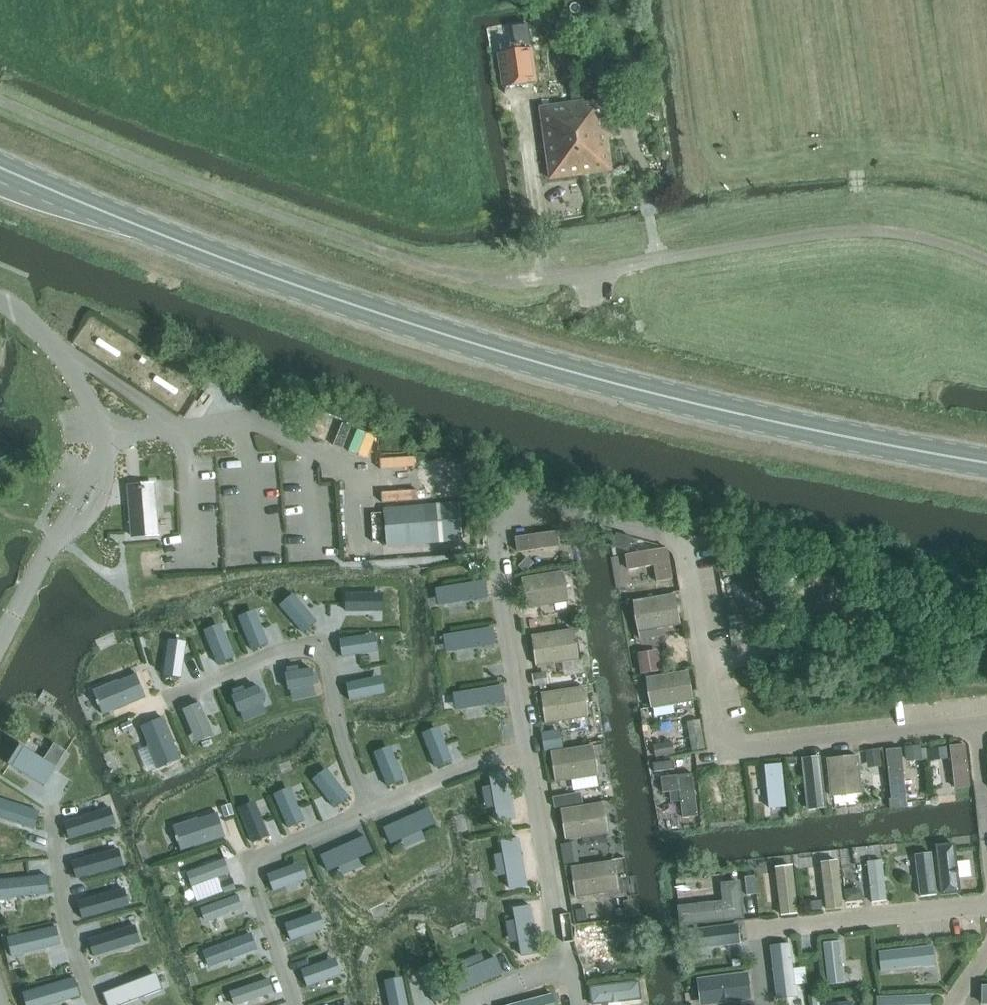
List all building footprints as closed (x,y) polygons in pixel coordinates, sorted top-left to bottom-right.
[(506,52),(498,53),(503,88),(537,83),(528,24),(512,27),(515,50),(506,52)] [(583,102),(571,104),(580,175),(611,170),(602,101),(583,105),(583,102)] [(571,104),(540,108),(550,179),(580,175),(571,104)] [(456,457),(420,460),(423,500),(435,499),(434,484),(458,482),(456,457)] [(139,491),(129,491),(132,536),(158,534),(154,486),(138,487),(139,491)] [(459,502),(383,508),(386,545),(463,539),(459,502)] [(558,547),(556,532),(514,537),(516,553),(558,547)] [(616,533),(613,546),(629,550),(632,538),(616,533)] [(625,555),(628,570),(654,566),(657,582),(673,579),(667,548),(625,555)] [(528,557),(519,566),(525,572),(534,563),(528,557)] [(526,610),(567,603),(562,572),(521,579),(526,610)] [(445,587),(448,603),(487,597),(485,581),(445,587)] [(346,594),(346,611),(360,611),(360,609),(375,609),(375,596),(359,596),(359,594),(346,594)] [(634,602),(639,632),(680,625),(675,595),(634,602)] [(296,623),(304,633),(317,622),(308,611),(306,613),(297,602),(287,610),(297,622),(296,623)] [(248,639),(252,650),(268,644),(263,631),(261,632),(256,618),(244,623),(250,638),(248,639)] [(493,627),(453,634),(456,650),(495,643),(493,627)] [(537,668),(578,661),(573,630),(532,637),(537,668)] [(213,652),(218,664),(234,658),(229,645),(227,646),(221,632),(210,637),(216,652),(213,652)] [(339,640),(342,656),(355,654),(355,652),(369,650),(368,638),(352,640),(352,638),(339,640)] [(164,676),(181,678),(183,665),(181,664),(183,650),(170,648),(168,664),(166,663),(164,676)] [(657,653),(640,656),(643,673),(660,670),(657,653)] [(305,687),(305,688),(313,686),(313,685),(315,685),(312,669),(299,671),(298,667),(287,669),(287,673),(286,674),(289,690),(305,687)] [(645,679),(651,710),(693,703),(688,671),(645,679)] [(545,672),(532,674),(534,686),(547,684),(545,672)] [(135,674),(94,691),(98,700),(96,701),(98,706),(100,705),(104,714),(145,696),(135,674)] [(359,681),(346,684),(350,700),(363,697),(362,695),(377,692),(374,680),(359,683),(359,681)] [(465,708),(505,701),(502,685),(463,692),(465,708)] [(233,696),(239,711),(254,705),(255,706),(262,703),(262,702),(264,701),(258,686),(246,691),(244,687),(233,691),(235,696),(233,696)] [(546,725),(587,718),(582,687),(540,694),(546,725)] [(199,702),(183,709),(188,722),(190,721),(196,735),(208,729),(202,715),(204,714),(199,702)] [(163,718),(141,727),(158,768),(167,764),(168,767),(172,764),(172,762),(181,759),(163,718)] [(700,720),(687,722),(692,751),(705,748),(700,720)] [(134,729),(131,721),(121,725),(124,733),(134,729)] [(556,731),(542,733),(545,750),(559,748),(556,731)] [(431,755),(436,767),(452,761),(447,748),(445,749),(439,735),(428,740),(433,755),(431,755)] [(671,742),(654,745),(656,757),(673,754),(671,742)] [(557,780),(597,773),(593,743),(552,750),(557,780)] [(20,748),(9,765),(44,786),(66,752),(54,744),(43,762),(20,748)] [(970,785),(965,745),(950,746),(954,787),(970,785)] [(921,746),(905,747),(907,758),(922,757),(921,746)] [(946,747),(931,748),(932,760),(947,758),(946,747)] [(879,749),(867,751),(868,763),(868,768),(881,767),(880,761),(879,749)] [(886,751),(891,799),(906,797),(901,749),(886,751)] [(383,774),(388,786),(404,780),(399,768),(397,768),(391,755),(379,759),(385,774),(383,774)] [(861,792),(858,756),(827,759),(831,795),(861,792)] [(825,806),(820,758),(803,760),(808,800),(806,802),(807,808),(809,810),(816,809),(817,807),(825,806)] [(673,761),(653,764),(654,772),(674,769),(673,761)] [(781,764),(765,766),(770,808),(786,806),(781,764)] [(507,771),(490,774),(492,785),(496,807),(498,822),(516,819),(507,771)] [(683,816),(698,814),(693,775),(661,778),(663,792),(679,790),(683,816)] [(328,798),(335,808),(349,797),(341,787),(339,788),(330,777),(320,784),(330,797),(328,798)] [(283,816),(288,828),(304,821),(299,808),(297,809),(291,795),(279,801),(285,815),(283,816)] [(35,828),(40,812),(0,799),(0,817),(35,828)] [(567,837),(607,831),(602,801),(562,807),(567,837)] [(231,804),(222,807),(225,817),(234,814),(231,804)] [(110,807),(64,822),(70,839),(116,824),(110,807)] [(428,808),(384,827),(391,843),(401,839),(421,830),(435,824),(428,808)] [(248,830),(253,842),(269,836),(264,823),(261,824),(256,810),(244,815),(250,829),(248,830)] [(217,813),(174,827),(177,836),(175,836),(177,842),(179,841),(182,850),(224,836),(217,813)] [(365,836),(321,855),(328,871),(338,866),(359,857),(372,851),(365,836)] [(519,838),(502,842),(504,853),(508,874),(510,889),(527,886),(519,838)] [(563,843),(565,863),(574,862),(572,842),(563,843)] [(954,844),(937,846),(942,894),(959,892),(954,844)] [(118,849),(72,861),(76,878),(123,866),(118,849)] [(931,853),(915,855),(920,896),(936,894),(931,853)] [(225,859),(188,873),(193,886),(230,873),(225,859)] [(579,895),(619,889),(614,859),(574,865),(579,895)] [(843,907),(837,861),(821,863),(827,909),(843,907)] [(882,861),(867,862),(872,902),(887,901),(882,861)] [(782,913),(798,911),(793,865),(777,867),(782,913)] [(267,875),(273,891),(286,886),(285,884),(299,879),(295,867),(280,873),(279,871),(267,875)] [(777,872),(767,872),(767,894),(778,894),(777,872)] [(746,876),(748,894),(757,893),(755,875),(746,876)] [(0,888),(0,900),(11,899),(11,897),(49,893),(47,876),(0,881),(0,887),(0,888)] [(233,879),(221,883),(225,892),(236,888),(233,879)] [(681,924),(742,917),(738,882),(722,884),(724,902),(679,907),(681,924)] [(124,888),(78,901),(82,918),(129,905),(124,888)] [(857,889),(845,890),(846,901),(863,900),(862,893),(857,889)] [(206,920),(208,922),(243,909),(238,895),(203,908),(202,911),(206,920)] [(531,905),(514,908),(516,920),(520,941),(522,956),(539,953),(531,905)] [(585,908),(575,910),(577,922),(587,920),(585,908)] [(297,920),(285,924),(291,940),(303,936),(303,934),(317,929),(312,917),(298,922),(297,920)] [(634,942),(631,923),(581,931),(584,949),(589,954),(597,953),(601,947),(634,942)] [(140,942),(135,925),(88,940),(94,956),(140,942)] [(690,940),(689,941),(690,948),(692,949),(699,949),(700,947),(739,942),(737,925),(689,931),(690,940)] [(57,927),(10,938),(11,945),(9,946),(12,957),(24,954),(23,952),(61,944),(57,927)] [(250,933),(204,951),(210,967),(256,950),(255,946),(256,944),(254,941),(252,940),(250,933)] [(840,941),(824,943),(828,984),(844,982),(840,941)] [(789,943),(771,945),(777,997),(786,996),(788,998),(795,997),(797,995),(796,987),(794,986),(789,943)] [(930,947),(879,953),(881,971),(923,966),(925,967),(933,967),(934,965),(933,950),(931,948),(930,947)] [(465,971),(452,976),(458,992),(503,974),(496,958),(486,962),(465,971)] [(301,970),(307,986),(320,982),(319,980),(333,975),(329,963),(314,968),(313,966),(301,970)] [(434,1002),(450,995),(444,983),(442,984),(435,970),(424,976),(431,990),(429,991),(434,1002)] [(700,979),(699,981),(700,990),(702,992),(703,1003),(705,1004),(750,999),(747,973),(700,979)] [(105,992),(110,1004),(123,1004),(159,991),(153,974),(105,992)] [(25,992),(27,1001),(26,1001),(27,1004),(47,1004),(80,995),(75,978),(25,992)] [(235,1004),(238,1004),(273,993),(268,979),(231,992),(235,1004)] [(638,982),(590,987),(592,1004),(608,1002),(611,1003),(618,1002),(620,1001),(640,998),(638,982)] [(390,1004),(408,1004),(406,1000),(404,1000),(401,986),(389,988),(392,1003),(390,1004)] [(220,1004),(233,1004),(230,992),(217,996),(220,1004)] [(511,1004),(555,1004),(553,994),(511,1004)] [(876,998),(877,1004),(931,1004),(930,999),(928,997),(928,996),(876,998)]
